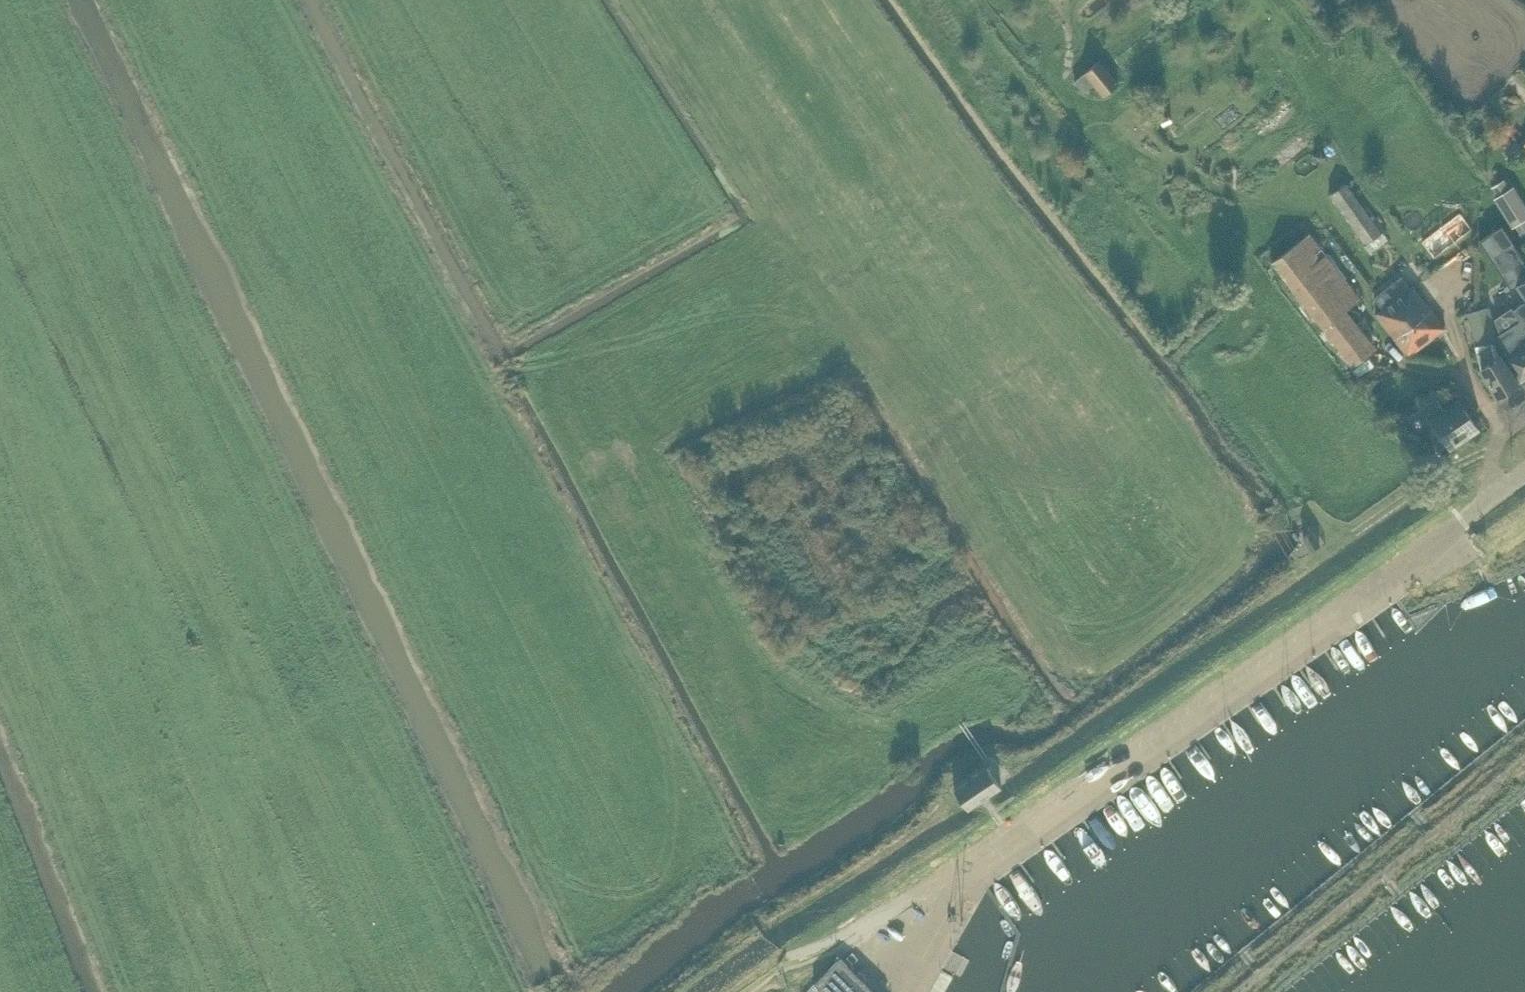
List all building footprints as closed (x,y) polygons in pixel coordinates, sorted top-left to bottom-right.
[(1083,93),(1093,85),(1103,96),(1118,84),(1099,60),(1074,82),(1083,93)] [(1524,243),(1524,205),(1513,185),(1509,188),(1503,179),(1491,186),(1497,196),(1492,198),(1511,228),(1513,226),(1524,244),(1524,243)] [(1381,233),(1345,182),(1329,194),(1365,244),(1381,233)] [(1434,257),(1471,229),(1459,213),(1422,242),(1434,257)] [(1502,226),(1480,241),(1511,289),(1516,286),(1524,299),(1524,263),(1502,226)] [(1079,229),(1072,235),(1082,248),(1090,242),(1079,229)] [(1351,365),(1373,348),(1344,311),(1360,299),(1310,233),(1272,262),(1351,365)] [(1408,356),(1444,328),(1410,285),(1377,310),(1377,315),(1408,356)] [(1513,310),(1520,320),(1524,329),(1524,302),(1513,310)] [(1489,307),(1468,312),(1481,366),(1480,367),(1497,395),(1518,382),(1501,356),(1489,307)] [(1524,378),(1524,329),(1520,320),(1498,335),(1501,344),(1509,356),(1505,359),(1520,381),(1524,378)] [(1445,411),(1436,398),(1408,417),(1417,430),(1429,421),(1449,449),(1479,429),(1459,400),(1445,411)] [(1310,549),(1319,544),(1312,531),(1303,536),(1310,549)] [(948,793),(981,769),(974,759),(941,783),(948,793)] [(988,797),(1001,788),(999,786),(987,768),(954,791),(968,811),(982,801),(988,797)] [(815,983),(824,991),(875,991),(840,957),(815,983)]
